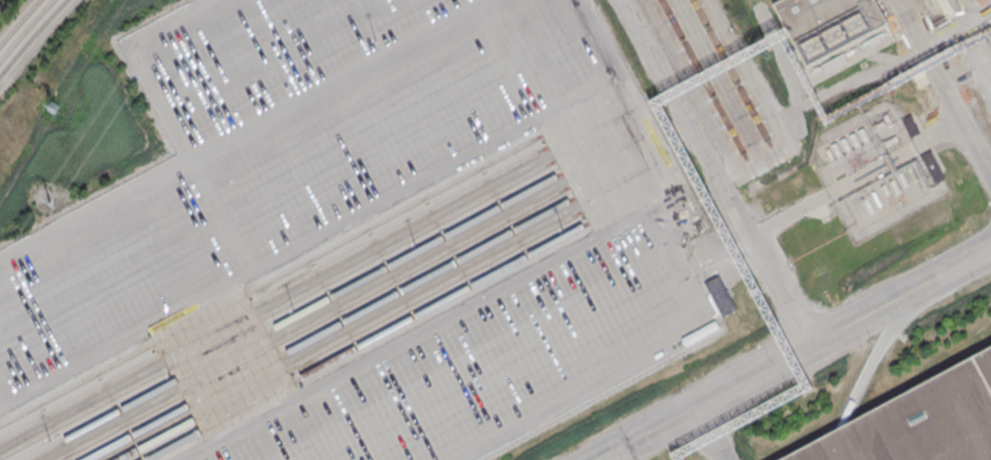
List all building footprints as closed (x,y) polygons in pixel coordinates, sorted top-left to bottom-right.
[(771,6),(782,0),(870,0),(892,41),(813,84),(796,52),(785,32),(771,6)] [(901,119),(912,114),(916,121),(904,127),(901,119)] [(905,128),(917,123),(922,132),(910,138),(905,128)] [(919,156),(930,150),(946,178),(935,184),(919,156)] [(704,282),(717,275),(736,309),(723,316),(704,282)] [(777,459),(990,459),(990,344),(777,459)]
